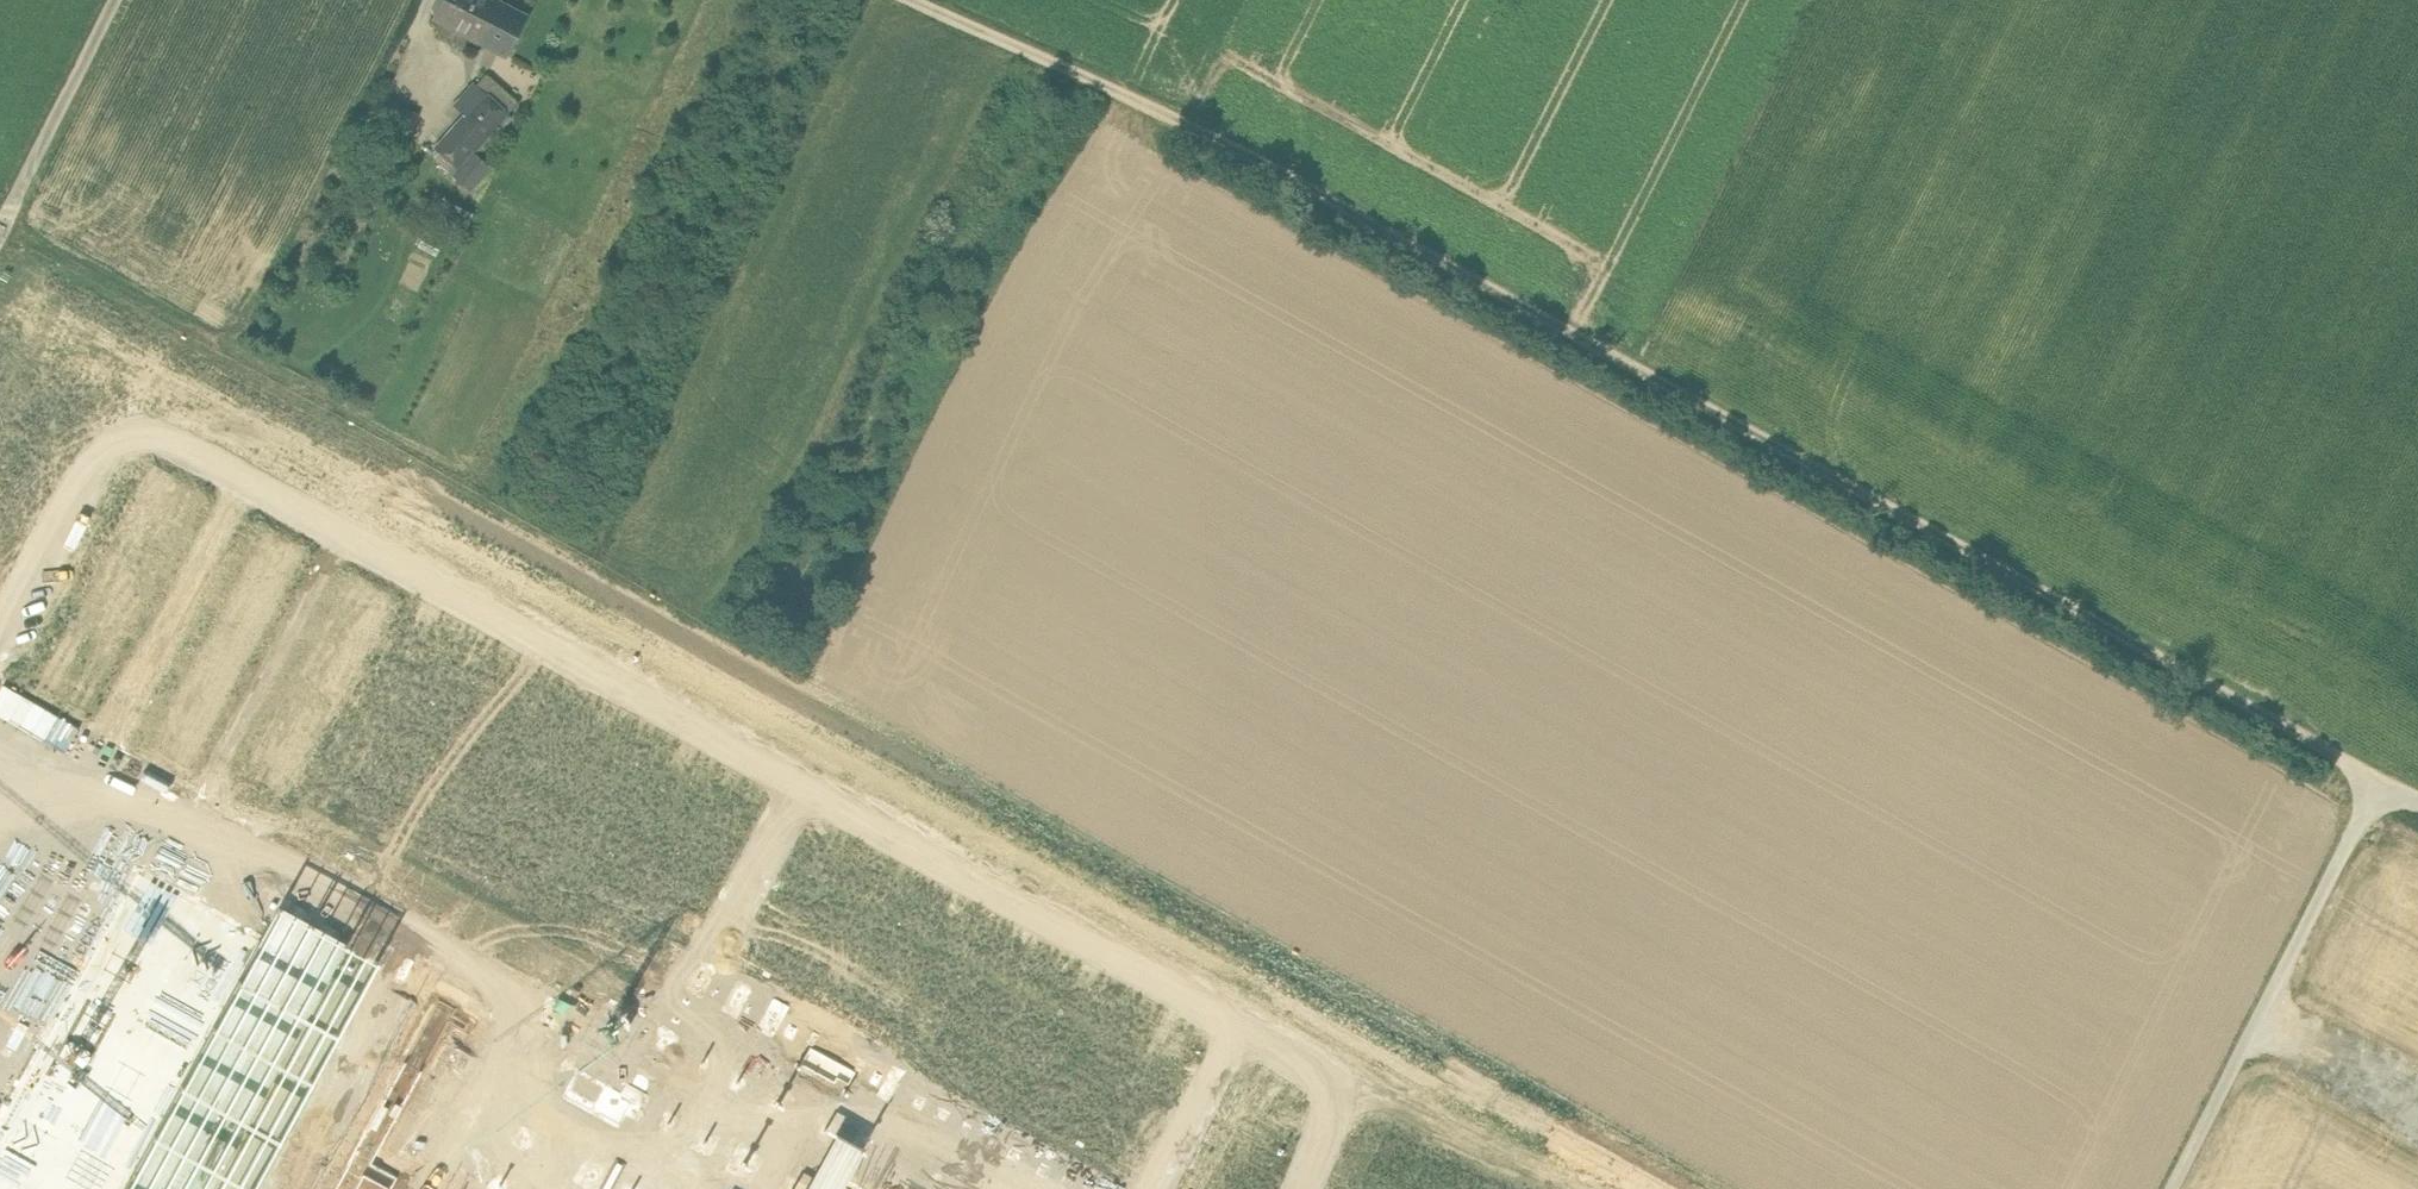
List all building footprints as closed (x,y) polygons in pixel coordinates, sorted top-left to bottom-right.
[(500,0),(441,0),(433,17),(505,54),(525,16),(499,3),(500,0)] [(508,113),(474,83),(463,95),(473,103),(464,114),(460,118),(484,139),(508,113)] [(463,95),(454,105),(464,114),(473,103),(463,95)] [(484,139),(460,118),(449,131),(473,152),(484,139)] [(473,152),(449,131),(434,147),(443,155),(437,161),(471,192),(490,167),(473,152)] [(506,182),(490,167),(471,192),(487,207),(506,182)] [(859,1176),(916,1071),(734,973),(669,1093),(284,887),(263,927),(107,843),(0,1040),(0,1188),(884,1188),(859,1176)]
